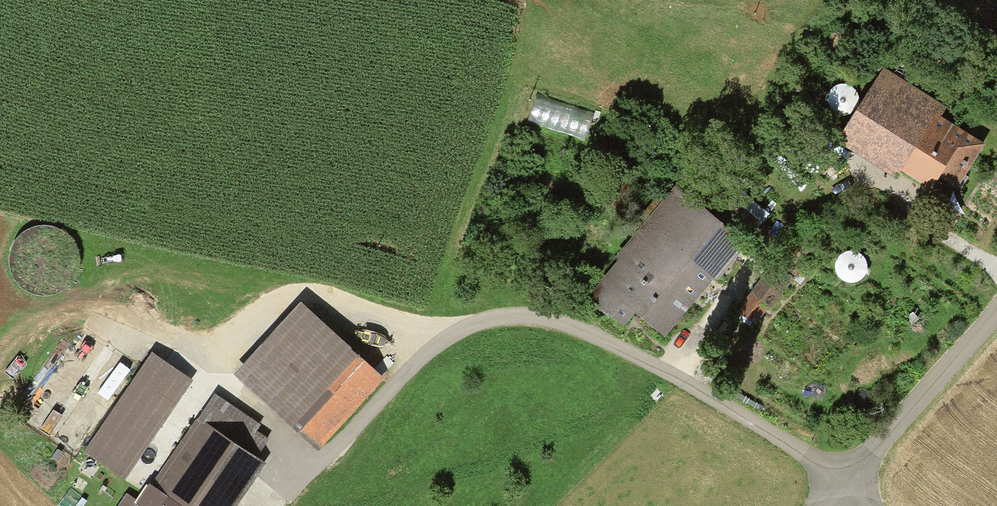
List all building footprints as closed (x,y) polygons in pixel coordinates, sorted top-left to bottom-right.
[(932,119),(939,108),(880,73),(836,146),(895,181),(900,172),(930,190),(937,179),(952,188),(977,146),(932,119)] [(530,96),(525,113),(546,120),(552,103),(530,96)] [(943,185),(938,200),(960,207),(965,192),(943,185)] [(673,195),(591,300),(629,329),(634,322),(658,340),(734,243),(673,195)] [(787,242),(738,312),(755,324),(804,254),(787,242)] [(298,304),(231,375),(314,453),(381,382),(298,304)] [(162,361),(166,359),(168,355),(168,354),(166,351),(162,349),(158,351),(156,355),(157,358),(158,359),(162,361)] [(188,383),(146,356),(82,453),(124,480),(188,383)] [(179,370),(182,365),(182,364),(179,359),(174,357),(172,357),(169,359),(167,365),(168,369),(169,370),(174,372),(179,370)] [(165,505),(233,505),(263,464),(254,457),(264,443),(250,434),(254,428),(213,398),(144,491),(165,505)] [(144,491),(135,504),(124,497),(117,505),(165,505),(144,491)]
